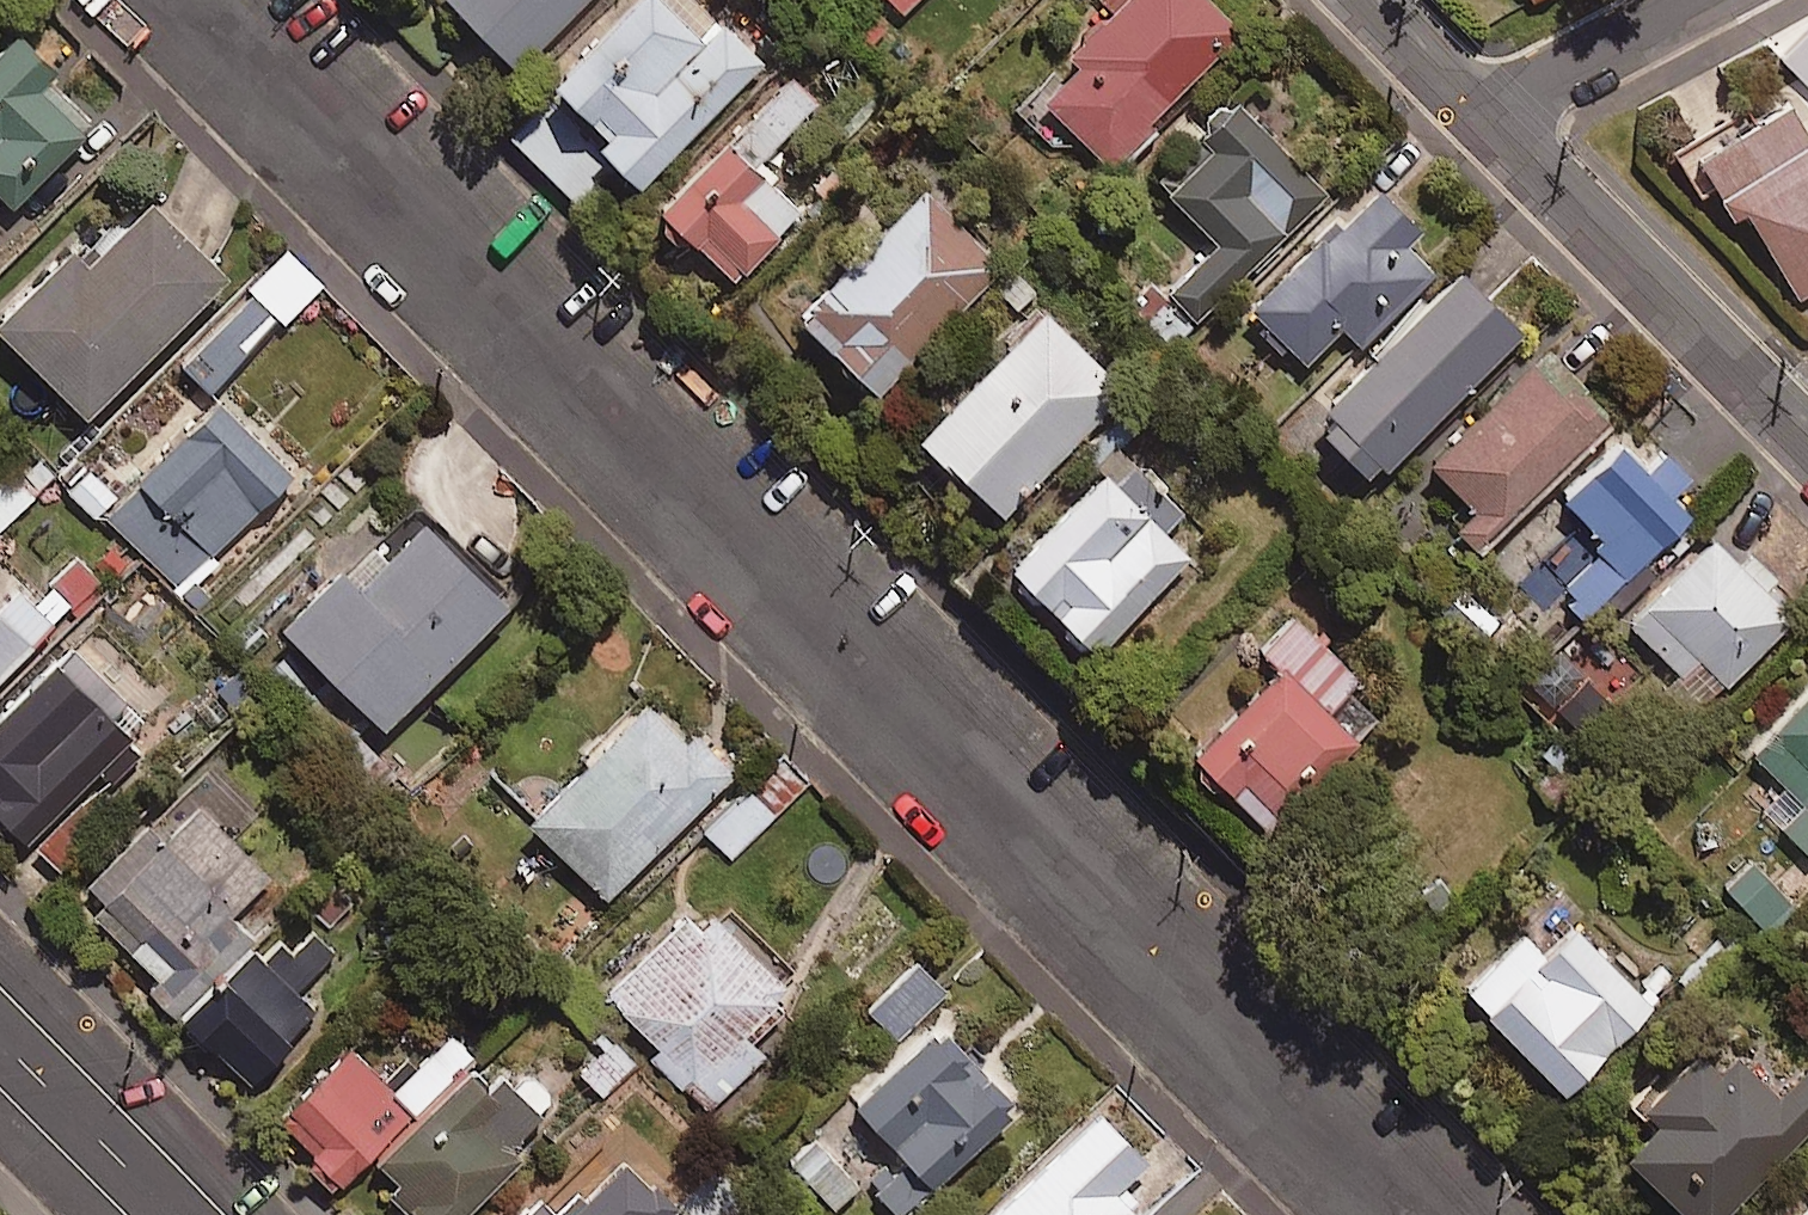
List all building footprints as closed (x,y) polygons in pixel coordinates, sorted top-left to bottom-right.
[(510,62),(579,0),(453,0),(510,62)] [(760,60),(721,17),(701,36),(668,0),(618,0),(545,68),(599,126),(591,133),(632,177),(760,60)] [(898,10),(909,0),(889,0),(898,10)] [(1017,110),(1062,153),(1080,135),(1116,170),(1184,99),(1174,89),(1235,25),(1210,0),(1106,0),(1064,44),(1073,52),(1017,110)] [(11,202),(85,123),(40,80),(53,66),(6,22),(0,29),(0,192),(11,202)] [(789,71),(723,132),(751,162),(817,101),(789,71)] [(1782,88),(1674,155),(1696,191),(1713,181),(1731,209),(1744,201),(1800,291),(1807,286),(1807,121),(1804,124),(1782,88)] [(1323,190),(1229,91),(1193,126),(1201,134),(1157,176),(1214,236),(1167,282),(1195,312),(1323,190)] [(547,94),(505,133),(569,202),(611,163),(547,94)] [(723,132),(652,198),(725,276),(796,210),(751,162),(723,132)] [(1373,178),(1235,306),(1277,351),(1286,342),(1300,356),(1339,320),(1354,337),(1429,267),(1402,238),(1417,225),(1373,178)] [(997,262),(918,181),(791,305),(871,386),(997,262)] [(142,191),(78,253),(60,235),(0,294),(0,326),(80,408),(220,271),(142,191)] [(0,215),(0,254),(32,223),(13,203),(0,215)] [(282,244),(243,281),(247,285),(273,311),(282,321),(320,284),(282,244)] [(1517,322),(1454,260),(1305,408),(1368,471),(1517,322)] [(273,311),(247,285),(174,355),(199,382),(273,311)] [(1119,385),(1037,302),(913,423),(995,507),(1119,385)] [(1541,342),(1425,453),(1470,500),(1450,519),(1473,543),(1609,413),(1541,342)] [(290,470),(213,393),(132,475),(137,480),(103,514),(184,593),(217,560),(209,552),(290,470)] [(998,565),(1025,593),(1033,586),(1059,612),(1051,620),(1084,653),(1186,554),(1163,530),(1180,513),(1116,447),(1137,427),(1117,407),(1078,445),(1100,467),(998,565)] [(1583,608),(1690,506),(1672,487),(1687,473),(1659,445),(1645,459),(1617,430),(1555,490),(1599,536),(1554,579),(1583,608)] [(78,456),(55,481),(93,516),(116,491),(78,456)] [(11,472),(0,482),(0,521),(31,493),(11,472)] [(503,594),(407,498),(341,564),(331,554),(271,613),(377,719),(503,594)] [(1721,680),(1792,614),(1764,583),(1773,575),(1749,549),(1740,557),(1712,527),(1622,611),(1677,670),(1695,653),(1721,680)] [(0,561),(0,669),(64,600),(49,585),(38,597),(0,561)] [(1387,704),(1290,616),(1262,647),(1274,658),(1187,752),(1272,830),(1387,704)] [(21,836),(25,833),(69,789),(91,767),(110,786),(145,751),(105,711),(120,696),(61,637),(0,698),(0,815),(21,836)] [(1586,697),(1552,658),(1523,682),(1556,722),(1586,697)] [(1749,746),(1785,780),(1760,805),(1807,850),(1807,849),(1807,685),(1749,746)] [(680,733),(642,695),(523,814),(604,895),(731,768),(688,725),(680,733)] [(806,777),(776,748),(698,827),(727,856),(806,777)] [(177,1016),(252,938),(226,913),(266,871),(236,842),(264,813),(209,761),(147,827),(139,819),(71,891),(159,974),(146,987),(177,1016)] [(98,818),(69,789),(25,833),(54,862),(98,818)] [(1791,903),(1749,855),(1721,879),(1763,927),(1791,903)] [(318,867),(292,894),(328,928),(354,901),(318,867)] [(776,994),(785,985),(708,910),(698,921),(682,906),(602,989),(657,1043),(648,1053),(707,1111),(763,1054),(748,1040),(784,1002),(776,994)] [(1521,928),(1462,983),(1535,1061),(1560,1088),(1650,1004),(1636,989),(1647,978),(1622,952),(1611,962),(1566,914),(1535,943),(1521,928)] [(252,938),(177,1016),(245,1081),(313,1010),(291,989),(328,951),(294,919),(264,950),(252,938)] [(1744,957),(1721,932),(1682,968),(1706,994),(1744,957)] [(944,987),(912,959),(867,1010),(898,1038),(944,987)] [(901,1150),(932,1182),(1019,1098),(936,1011),(848,1094),(901,1150)] [(371,1150),(471,1054),(446,1029),(388,1085),(342,1038),(271,1106),(310,1146),(303,1152),(335,1185),(355,1166),(371,1150)] [(630,1061),(605,1039),(575,1072),(600,1094),(630,1061)] [(1619,1145),(1687,1214),(1713,1214),(1807,1122),(1807,1051),(1772,1087),(1733,1047),(1712,1069),(1690,1046),(1636,1099),(1651,1114),(1619,1145)] [(371,1150),(396,1176),(389,1183),(419,1214),(461,1214),(518,1160),(508,1149),(557,1103),(528,1073),(513,1087),(476,1049),(471,1054),(371,1150)] [(1134,1208),(1113,1186),(1144,1155),(1094,1105),(983,1214),(1127,1214),(1134,1208)] [(861,1179),(813,1128),(784,1155),(833,1206),(861,1179)] [(896,1155),(866,1184),(895,1214),(896,1214),(926,1187),(896,1155)] [(593,1179),(557,1214),(630,1214),(593,1179)] [(533,1195),(513,1214),(553,1214),(533,1195)] [(663,1197),(645,1214),(681,1214),(663,1197)] [(1789,1214),(1807,1214),(1807,1197),(1789,1214)]
